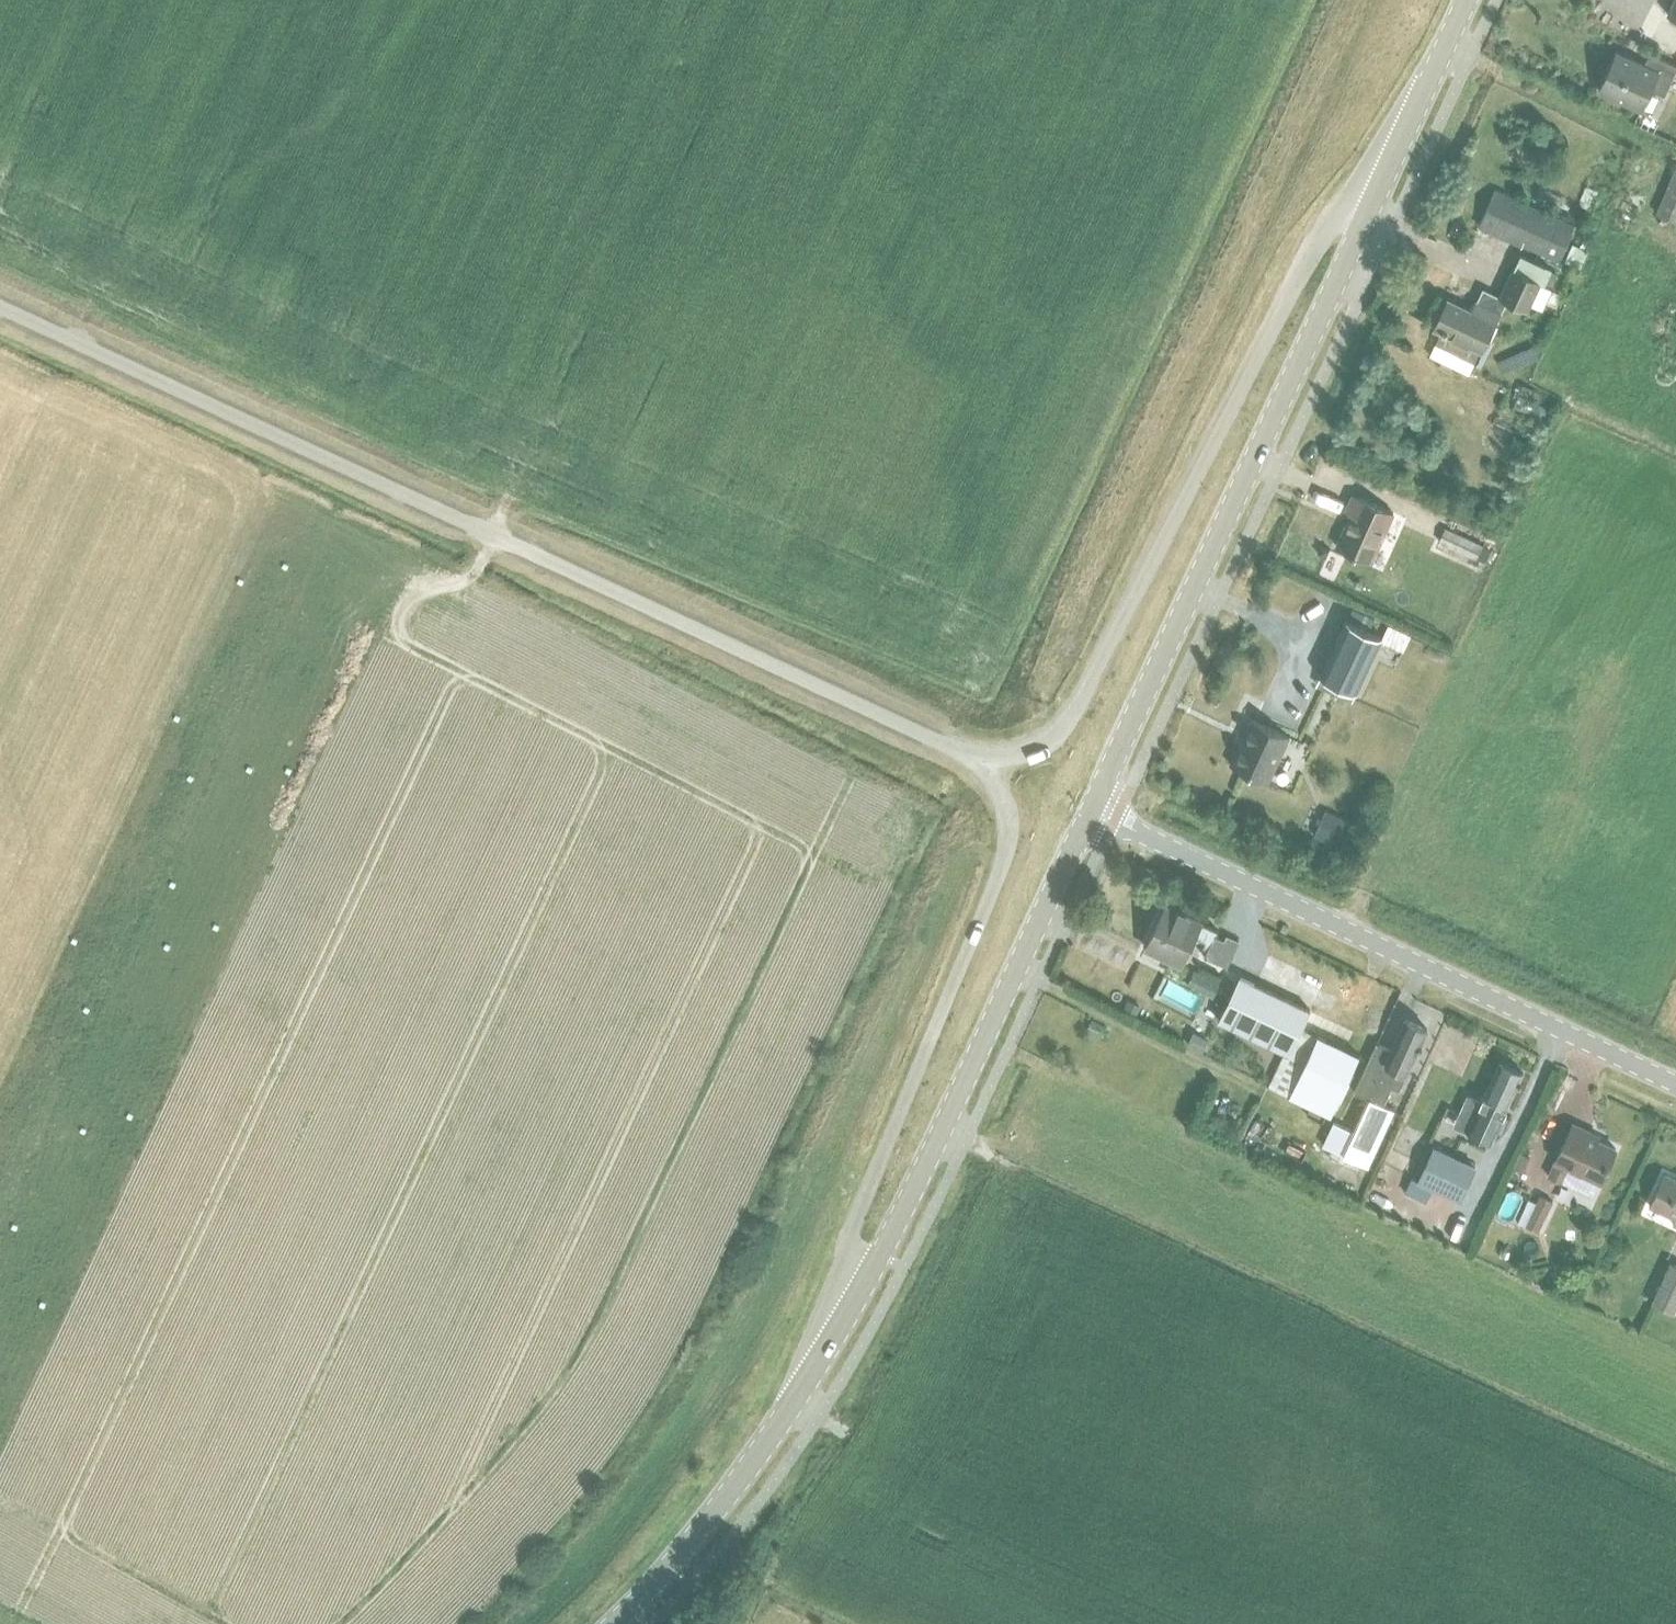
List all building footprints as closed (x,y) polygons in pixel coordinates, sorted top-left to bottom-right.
[(1668,14),(1675,18),(1675,0),(1668,14)] [(1643,61),(1616,47),(1596,85),(1637,106),(1648,86),(1662,94),(1675,66),(1675,64),(1649,50),(1643,61)] [(1675,220),(1675,165),(1656,212),(1675,220)] [(1478,224),(1560,260),(1576,224),(1495,187),(1478,224)] [(1576,238),(1569,256),(1585,262),(1592,244),(1576,238)] [(1552,269),(1521,255),(1514,268),(1546,283),(1552,269)] [(1483,349),(1497,319),(1500,312),(1502,313),(1508,300),(1528,310),(1541,282),(1513,269),(1500,296),(1483,287),(1471,312),(1448,300),(1435,326),(1483,349)] [(1557,288),(1563,274),(1552,269),(1546,283),(1557,288)] [(1337,546),(1371,562),(1394,512),(1354,494),(1346,511),(1352,514),(1337,546)] [(1439,540),(1477,557),(1485,561),(1491,549),(1445,528),(1439,540)] [(1347,620),(1355,623),(1369,630),(1375,618),(1352,608),(1347,620)] [(1393,619),(1386,637),(1409,646),(1416,628),(1393,619)] [(1357,692),(1383,637),(1369,630),(1355,623),(1347,620),(1321,676),(1357,692)] [(1282,752),(1290,736),(1255,720),(1244,745),(1240,744),(1231,764),(1265,780),(1279,750),(1282,752)] [(1326,804),(1319,832),(1346,838),(1353,810),(1326,804)] [(1205,956),(1227,967),(1239,940),(1227,934),(1224,940),(1216,935),(1218,930),(1166,905),(1146,947),(1182,964),(1195,935),(1206,941),(1204,946),(1208,948),(1205,956)] [(1299,999),(1305,1002),(1311,1005),(1312,1005),(1332,961),(1276,935),(1256,979),(1299,999)] [(1220,978),(1194,965),(1186,981),(1212,994),(1220,978)] [(1240,971),(1219,1015),(1284,1046),(1290,1049),(1311,1005),(1305,1002),(1299,999),(1256,979),(1240,971)] [(1195,1007),(1201,990),(1165,976),(1159,993),(1195,1007)] [(1354,1091),(1370,1098),(1355,1131),(1334,1121),(1323,1144),(1368,1165),(1394,1109),(1384,1104),(1392,1086),(1399,1089),(1428,1028),(1406,1018),(1391,1049),(1377,1042),(1354,1091)] [(1302,1026),(1291,1049),(1290,1049),(1284,1046),(1266,1083),(1330,1113),(1358,1053),(1302,1026)] [(1467,1131),(1486,1139),(1491,1142),(1497,1129),(1500,1129),(1505,1119),(1503,1117),(1504,1115),(1501,1114),(1505,1106),(1507,1108),(1524,1073),(1500,1061),(1467,1131)] [(1549,1175),(1562,1181),(1569,1165),(1601,1180),(1616,1148),(1598,1140),(1600,1136),(1573,1123),(1549,1175)] [(1419,1179),(1459,1198),(1474,1166),(1434,1147),(1419,1179)] [(1675,1225),(1675,1178),(1664,1172),(1649,1205),(1675,1217),(1673,1223),(1675,1225)] [(1539,1191),(1532,1204),(1529,1203),(1520,1221),(1537,1229),(1553,1198),(1539,1191)] [(1653,1302),(1674,1312),(1675,1307),(1675,1263),(1672,1261),(1653,1302)]
